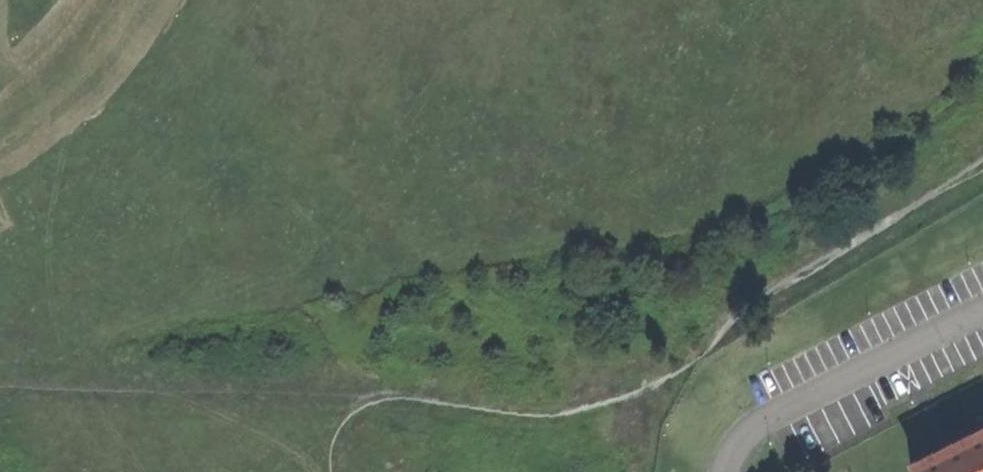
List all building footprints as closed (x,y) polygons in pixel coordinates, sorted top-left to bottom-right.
[(974,439),(908,471),(982,471),(982,456),(974,439)]
